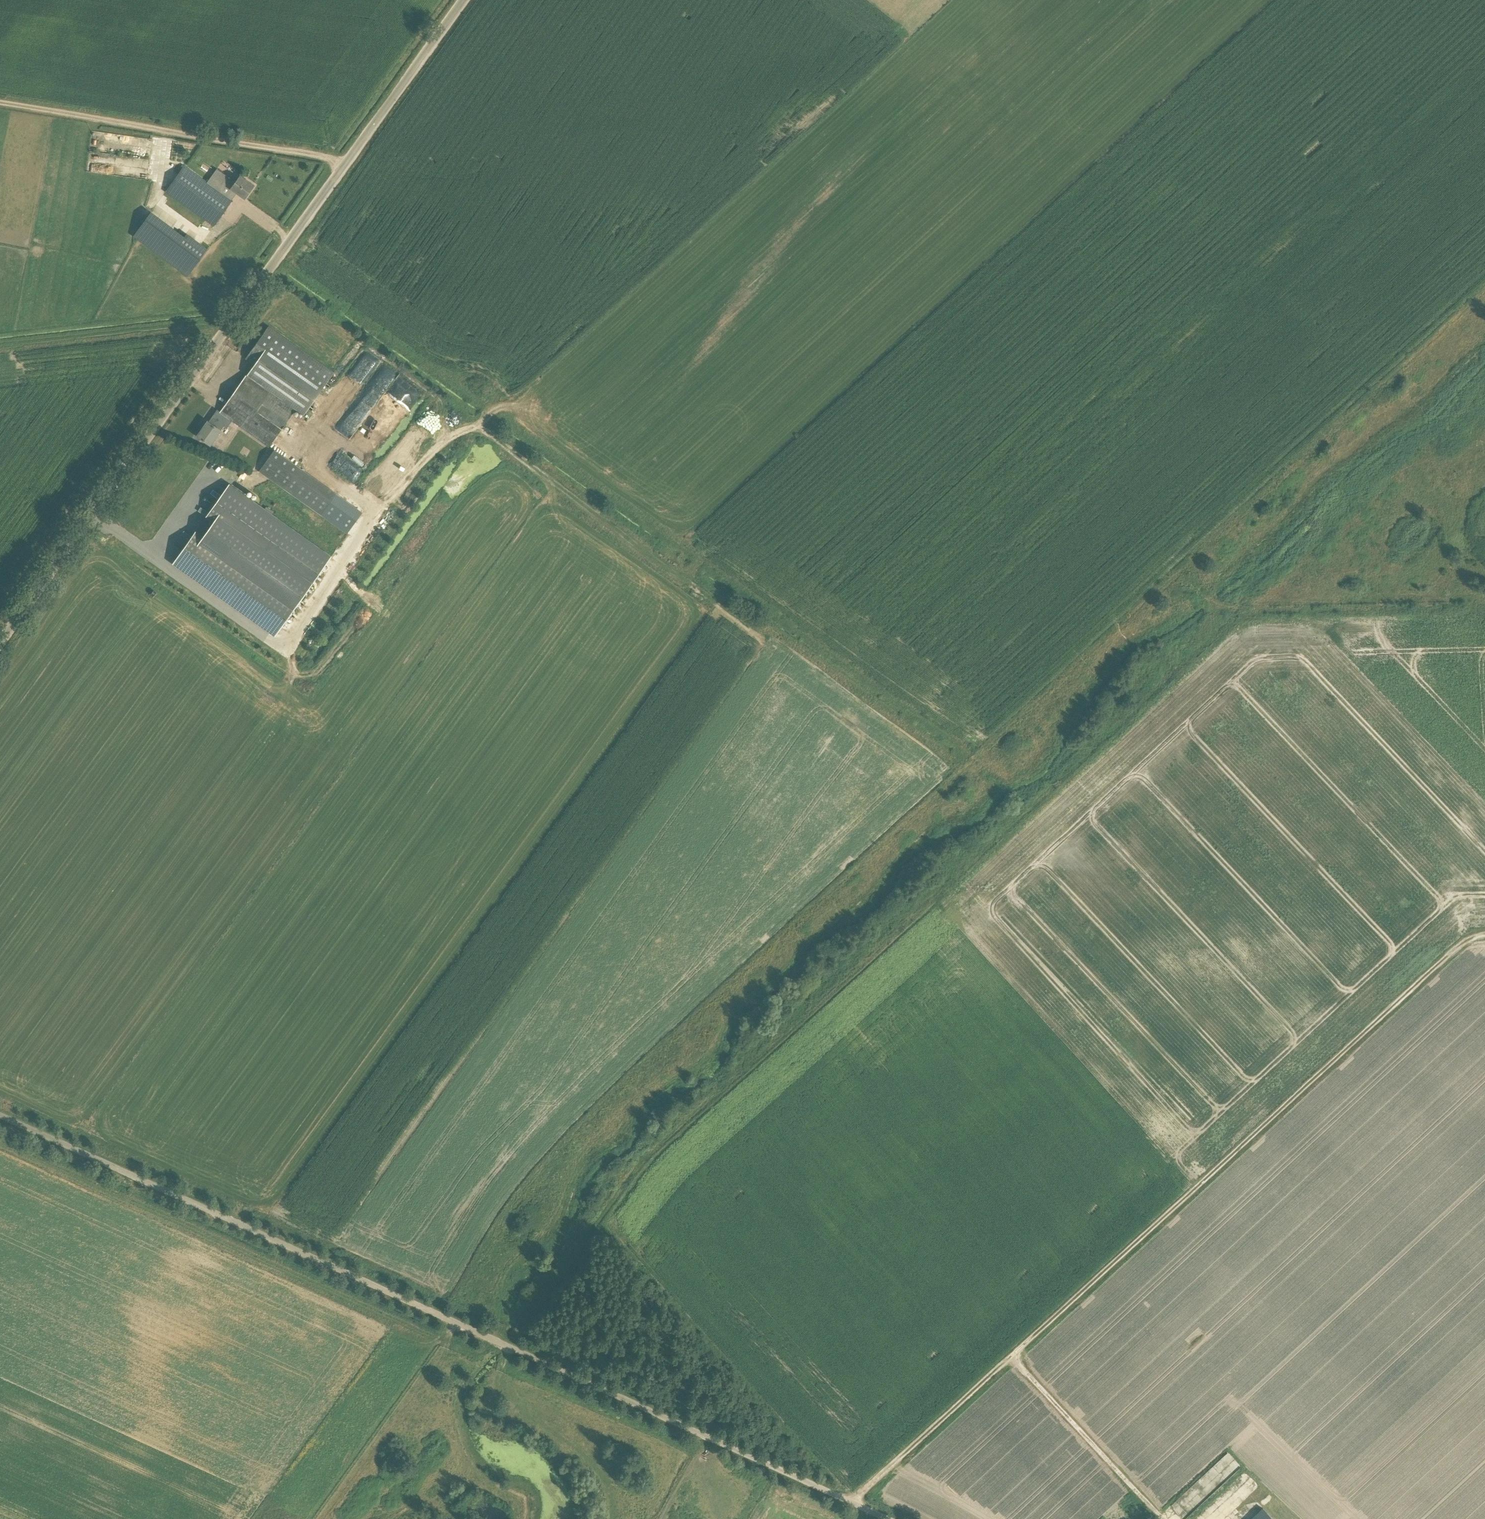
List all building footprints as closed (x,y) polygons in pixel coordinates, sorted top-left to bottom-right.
[(100,131),(99,137),(119,141),(120,136),(100,131)] [(236,182),(226,175),(217,169),(207,182),(185,166),(166,191),(215,226),(233,200),(228,197),(233,190),(245,198),(255,185),(241,175),(236,182)] [(185,237),(151,213),(134,236),(188,276),(208,249),(187,234),(185,237)] [(269,326),(246,358),(255,364),(248,373),(221,412),(218,410),(209,422),(208,421),(198,435),(211,445),(230,419),(270,447),(297,409),(305,414),(334,372),(269,326)] [(323,441),(314,455),(338,471),(347,457),(323,441)] [(335,490),(270,450),(256,472),(321,513),(335,490)] [(331,558),(229,485),(207,516),(214,522),(204,536),(197,531),(175,562),(277,634),(331,558)] [(1236,1485),(1228,1494),(1238,1502),(1245,1493),(1236,1485)] [(1263,1508),(1252,1518),(1274,1518),(1263,1508)]
